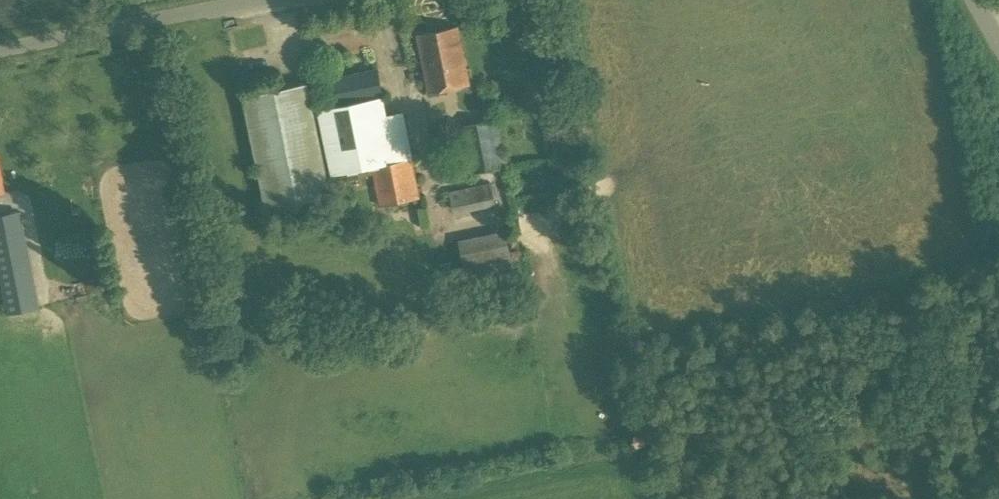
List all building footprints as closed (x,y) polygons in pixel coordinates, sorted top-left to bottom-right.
[(430,91),(468,84),(457,28),(419,35),(430,91)] [(397,163),(378,70),(331,79),(336,107),(319,110),(332,176),(370,169),(378,207),(395,204),(420,199),(412,160),(397,163)] [(268,216),(332,203),(308,84),(244,97),(268,216)] [(473,174),(506,166),(496,120),(462,127),(473,174)] [(453,214),(495,205),(490,183),(448,192),(453,214)] [(41,307),(20,208),(0,212),(0,284),(6,315),(41,307)] [(469,290),(514,281),(504,230),(459,239),(469,290)]
